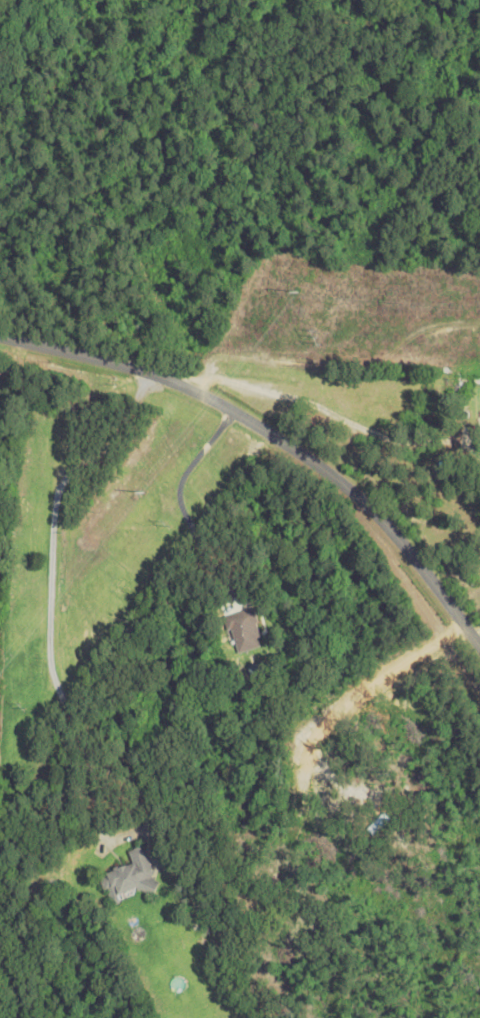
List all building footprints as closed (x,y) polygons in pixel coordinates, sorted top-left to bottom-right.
[(101,874),(109,904),(158,890),(146,846),(129,851),(133,865),(101,874)]
